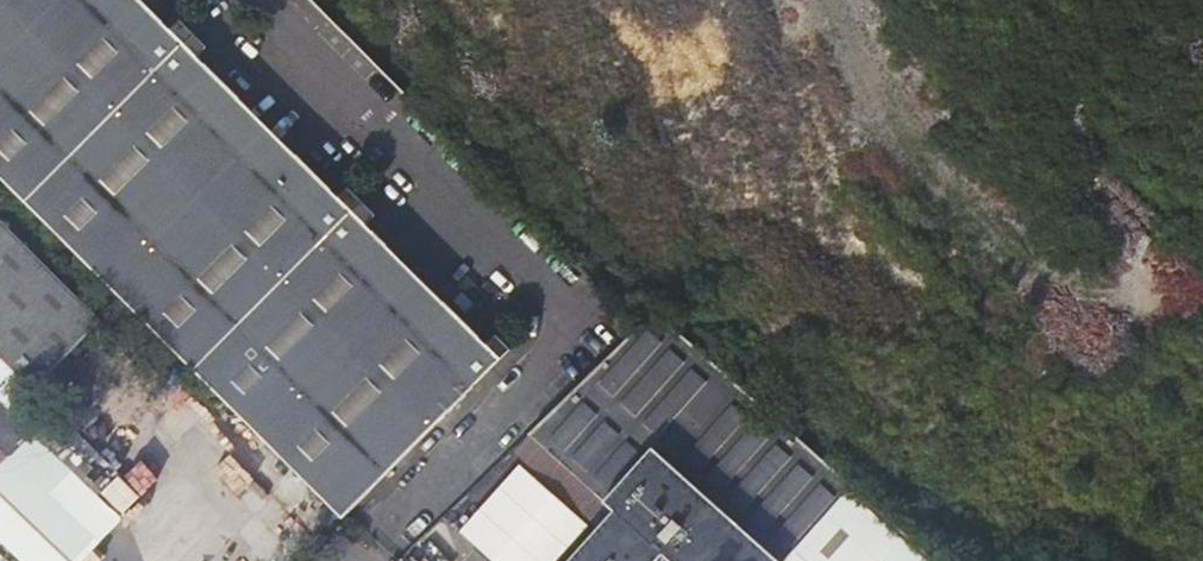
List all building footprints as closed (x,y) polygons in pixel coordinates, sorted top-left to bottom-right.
[(338,512),(504,345),(500,341),(479,342),(429,293),(401,320),(358,276),(386,249),(358,222),(359,202),(348,191),(331,193),(280,143),(252,171),(212,129),(240,101),(190,52),(189,34),(180,25),(162,25),(138,0),(89,0),(86,3),(83,0),(0,0),(0,177),(338,512)] [(172,17),(162,25),(180,25),(172,17)] [(198,43),(189,34),(190,52),(198,43)] [(280,143),(240,101),(212,129),(252,171),(280,143)] [(340,184),(331,193),(348,191),(340,184)] [(369,211),(359,202),(358,222),(369,211)] [(101,538),(143,492),(35,391),(102,321),(0,219),(0,440),(101,538)] [(401,320),(429,293),(386,249),(358,276),(401,320)] [(528,432),(612,511),(566,560),(784,560),(851,486),(655,310),(637,326),(528,432)] [(479,342),(500,341),(489,331),(479,342)] [(3,550),(10,543),(30,560),(79,560),(101,538),(0,440),(0,547),(3,550)] [(784,560),(936,560),(851,486),(784,560)]
